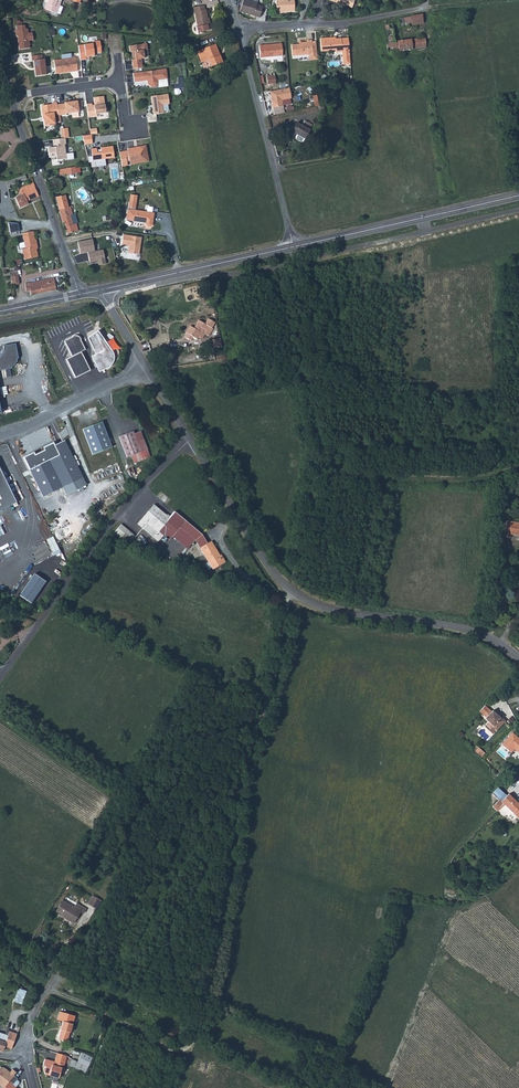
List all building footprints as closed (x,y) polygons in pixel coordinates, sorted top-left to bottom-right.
[(45,7),(58,12),(62,1),(59,0),(49,0),(48,2),(47,2),(45,7)] [(239,12),(248,14),(251,15),(261,17),(263,9),(255,7),(255,6),(256,2),(246,0),(242,0),(239,12)] [(277,12),(285,12),(285,13),(295,13),(295,2),(299,2),(299,0),(285,0),(285,1),(277,1),(277,12)] [(198,26),(199,33),(204,32),(204,30),(210,29),(209,24),(210,24),(209,17),(207,9),(206,9),(205,4),(195,6),(199,25),(198,26)] [(408,16),(397,18),(398,26),(422,21),(421,14),(408,16)] [(24,26),(20,25),(15,26),(15,30),(14,31),(15,36),(16,36),(18,50),(29,48),(28,41),(32,40),(31,33),(27,33),(26,29),(24,29),(24,26)] [(387,29),(383,29),(384,38),(387,52),(387,56),(390,55),(391,55),(390,52),(392,52),(401,50),(417,48),(425,47),(424,37),(415,38),(405,40),(394,41),(394,39),(392,28),(387,29)] [(347,48),(346,37),(331,38),(331,36),(319,38),(320,50),(334,49),(334,51),(340,51),(340,49),(347,48)] [(301,42),(291,43),(291,54),(308,53),(312,53),(312,58),(316,58),(315,45),(315,40),(311,41),(311,39),(306,39),(306,41),(301,41),(301,42)] [(100,53),(98,41),(90,42),(91,44),(77,46),(79,61),(85,60),(84,58),(92,56),(92,54),(100,53)] [(264,43),(259,44),(259,56),(275,55),(282,54),(281,42),(264,43)] [(131,66),(132,70),(141,68),(140,60),(143,59),(142,51),(146,50),(145,44),(128,46),(129,53),(131,52),(132,60),(132,62),(131,63),(131,66)] [(214,51),(212,45),(196,51),(200,63),(207,61),(210,67),(221,63),(216,50),(214,51)] [(29,56),(32,77),(44,75),(41,55),(29,56)] [(74,57),(53,60),(55,74),(76,71),(74,57)] [(165,69),(132,74),(133,83),(147,81),(148,81),(148,84),(147,85),(150,88),(155,87),(157,84),(157,82),(157,81),(167,79),(165,69)] [(274,74),(265,75),(266,79),(266,82),(266,83),(274,83),(274,80),(274,76),(274,74)] [(288,87),(268,90),(271,106),(282,104),(281,99),(290,97),(288,87)] [(167,93),(151,95),(152,104),(153,113),(163,112),(162,104),(169,103),(167,93)] [(90,103),(85,104),(87,117),(96,116),(95,114),(104,113),(102,96),(97,96),(92,97),(93,105),(91,105),(90,103)] [(57,115),(58,115),(66,114),(65,113),(78,112),(76,101),(70,102),(64,102),(64,103),(56,104),(57,115)] [(56,104),(56,102),(51,103),(51,104),(46,105),(41,106),(42,117),(43,116),(44,119),(45,126),(54,125),(53,115),(57,115),(56,104)] [(295,122),(288,135),(300,142),(301,141),(308,130),(295,122)] [(66,128),(59,129),(60,139),(63,138),(67,137),(66,128)] [(90,135),(81,136),(83,145),(91,144),(90,135)] [(64,161),(72,160),(71,153),(64,154),(62,144),(63,144),(63,138),(60,139),(51,140),(51,146),(55,145),(55,147),(46,149),(47,158),(54,157),(54,161),(64,159),(64,161)] [(136,145),(127,147),(127,149),(129,160),(141,157),(142,161),(149,160),(145,144),(136,145)] [(93,148),(90,148),(91,155),(89,156),(90,161),(94,160),(95,166),(105,164),(104,159),(113,157),(111,145),(105,146),(100,147),(100,149),(100,151),(96,151),(96,149),(95,147),(93,148)] [(124,150),(119,151),(121,165),(127,164),(126,160),(124,150)] [(59,168),(60,173),(60,174),(65,173),(66,175),(75,173),(74,167),(74,166),(65,167),(59,168)] [(26,178),(25,174),(7,180),(7,188),(9,187),(9,184),(26,178)] [(34,185),(33,182),(21,188),(24,194),(15,198),(19,208),(28,204),(27,201),(38,196),(35,188),(34,185)] [(68,206),(65,195),(55,196),(58,207),(62,222),(64,221),(67,233),(76,231),(75,229),(74,223),(72,224),(70,216),(73,215),(72,213),(74,213),(73,209),(72,205),(68,206)] [(131,195),(130,202),(137,203),(138,196),(131,195)] [(128,209),(127,217),(127,218),(127,219),(128,219),(130,219),(146,223),(146,224),(146,225),(147,226),(148,226),(149,226),(150,226),(151,226),(151,225),(152,223),(154,213),(128,209)] [(16,224),(7,223),(9,234),(18,232),(16,224)] [(33,232),(31,232),(31,236),(23,237),(25,249),(22,249),(24,260),(38,257),(36,247),(37,247),(36,240),(35,240),(33,232)] [(141,237),(123,234),(121,244),(128,245),(127,253),(138,254),(141,237)] [(91,238),(77,241),(79,253),(87,252),(89,262),(97,260),(98,265),(105,264),(102,249),(94,251),(91,238)] [(24,283),(25,291),(30,290),(30,295),(55,290),(54,277),(24,283)] [(194,328),(193,327),(188,324),(184,331),(186,332),(183,336),(189,339),(191,335),(195,337),(197,335),(201,337),(203,332),(207,334),(214,322),(206,317),(204,321),(206,322),(205,323),(203,322),(197,319),(195,323),(196,324),(194,328)] [(73,337),(64,341),(70,352),(70,354),(72,356),(66,359),(71,370),(75,378),(82,374),(90,370),(80,352),(85,350),(79,338),(78,337),(76,336),(75,336),(73,337)] [(221,346),(219,337),(211,338),(213,347),(221,346)] [(7,369),(11,368),(11,367),(12,367),(13,366),(15,365),(15,363),(16,361),(16,359),(17,359),(14,344),(2,346),(2,349),(2,351),(1,353),(0,355),(0,371),(7,369)] [(112,447),(102,421),(92,425),(82,429),(92,454),(112,447)] [(128,431),(121,434),(131,454),(151,444),(146,435),(140,437),(135,428),(128,431)] [(44,450),(24,460),(42,497),(62,487),(66,494),(86,484),(82,477),(64,440),(44,450)] [(14,499),(0,470),(0,506),(14,499)] [(121,471),(115,474),(117,480),(123,477),(121,471)] [(506,492),(504,483),(491,487),(492,492),(494,492),(495,494),(506,492)] [(142,528),(153,536),(158,530),(168,517),(164,513),(154,506),(152,504),(137,523),(142,528)] [(158,530),(163,534),(169,539),(169,538),(180,527),(188,533),(194,539),(197,542),(197,543),(199,547),(206,542),(204,539),(201,533),(192,527),(173,511),(168,517),(158,530)] [(502,535),(508,536),(508,533),(517,534),(517,537),(518,538),(518,522),(504,520),(502,535)] [(120,525),(114,533),(115,533),(117,535),(121,538),(122,537),(129,542),(131,539),(134,535),(120,525)] [(24,548),(51,537),(48,529),(21,540),(24,548)] [(158,530),(153,536),(157,540),(163,534),(158,530)] [(206,542),(199,547),(204,555),(212,568),(224,560),(221,556),(219,556),(213,546),(210,540),(206,542)] [(2,569),(12,565),(10,558),(0,562),(0,563),(2,569)] [(46,582),(35,574),(20,596),(31,603),(46,582)] [(478,712),(484,718),(490,712),(483,706),(478,712)] [(484,718),(483,719),(487,723),(492,727),(491,728),(495,731),(504,721),(500,717),(499,718),(491,711),(490,712),(484,718)] [(505,749),(516,737),(511,734),(501,745),(505,749)] [(505,749),(509,753),(513,749),(518,754),(518,740),(516,737),(505,749)] [(492,807),(496,811),(501,806),(503,804),(518,820),(518,805),(508,795),(505,797),(503,795),(504,795),(497,789),(491,795),(498,801),(492,807)] [(87,904),(96,910),(100,902),(91,897),(87,904)] [(73,924),(80,912),(82,908),(76,904),(74,909),(62,902),(55,914),(73,924)] [(62,1030),(59,1039),(67,1041),(70,1032),(71,1032),(73,1024),(69,1023),(69,1021),(69,1020),(69,1019),(68,1019),(66,1018),(65,1019),(65,1020),(64,1021),(63,1021),(62,1025),(61,1029),(62,1030)] [(11,1049),(13,1043),(16,1034),(9,1031),(7,1036),(0,1034),(0,1049),(2,1050),(4,1047),(5,1047),(11,1049)] [(67,1065),(83,1072),(91,1056),(80,1051),(75,1061),(71,1058),(67,1065)] [(63,1068),(67,1055),(57,1053),(54,1061),(45,1058),(44,1062),(44,1066),(48,1075),(58,1078),(61,1067),(63,1068)]
